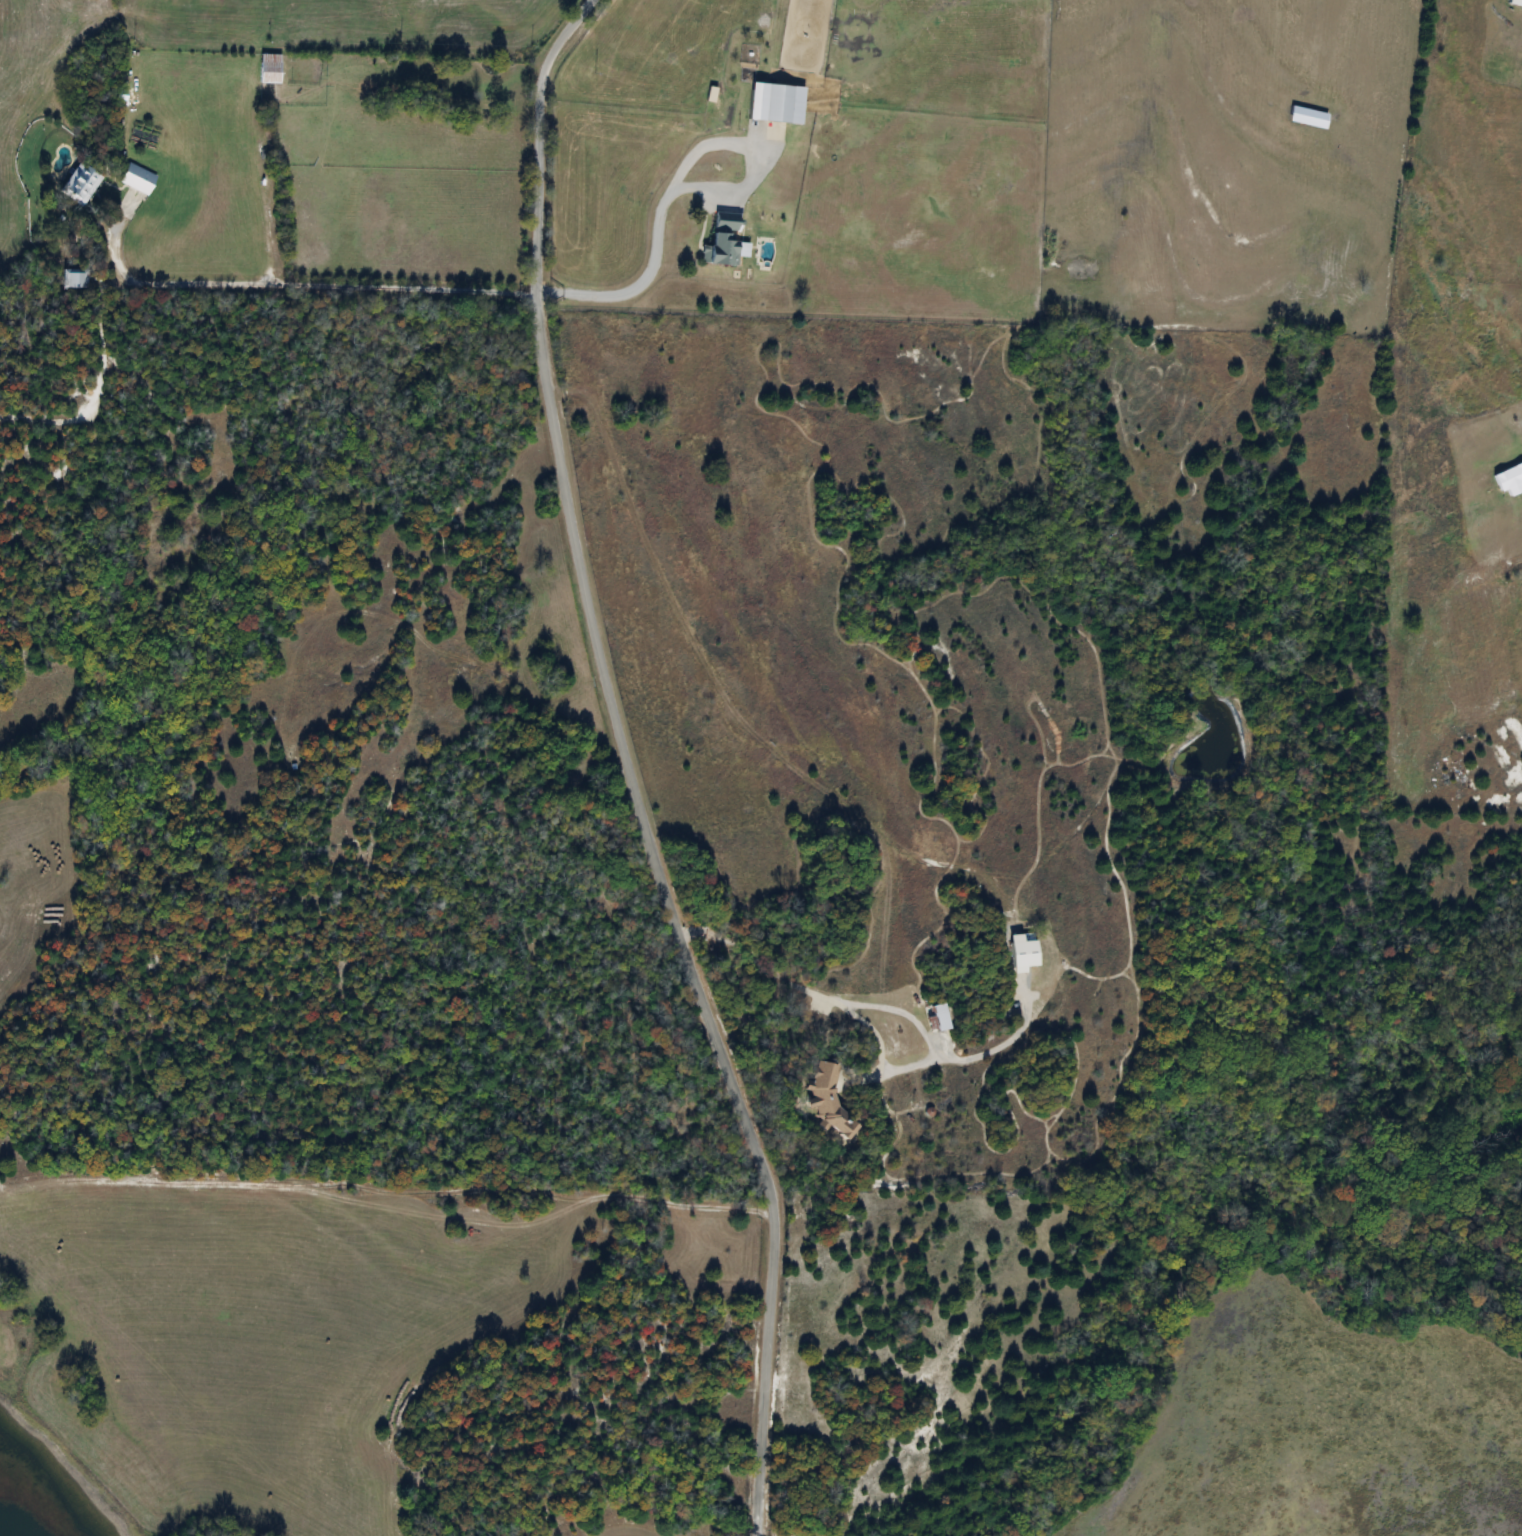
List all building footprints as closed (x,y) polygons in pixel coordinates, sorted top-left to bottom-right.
[(1508,5),(1521,8),(1521,0),(1509,0),(1508,5)] [(280,55),(259,55),(259,84),(280,84),(280,55)] [(787,122),(787,87),(765,86),(765,122),(787,122)] [(58,189),(79,206),(101,180),(80,163),(58,189)] [(156,174),(126,164),(119,185),(149,195),(156,174)] [(737,214),(714,214),(714,230),(737,231),(737,214)] [(740,243),(728,242),(728,235),(709,234),(707,265),(736,267),(737,255),(740,255),(740,243)] [(80,288),(80,269),(63,269),(63,288),(80,288)] [(1521,481),(1521,463),(1493,474),(1500,492),(1507,489),(1509,496),(1521,491),(1521,487),(1520,482),(1521,481)] [(1010,941),(1010,973),(1025,973),(1025,968),(1035,968),(1035,941),(1010,941)]
